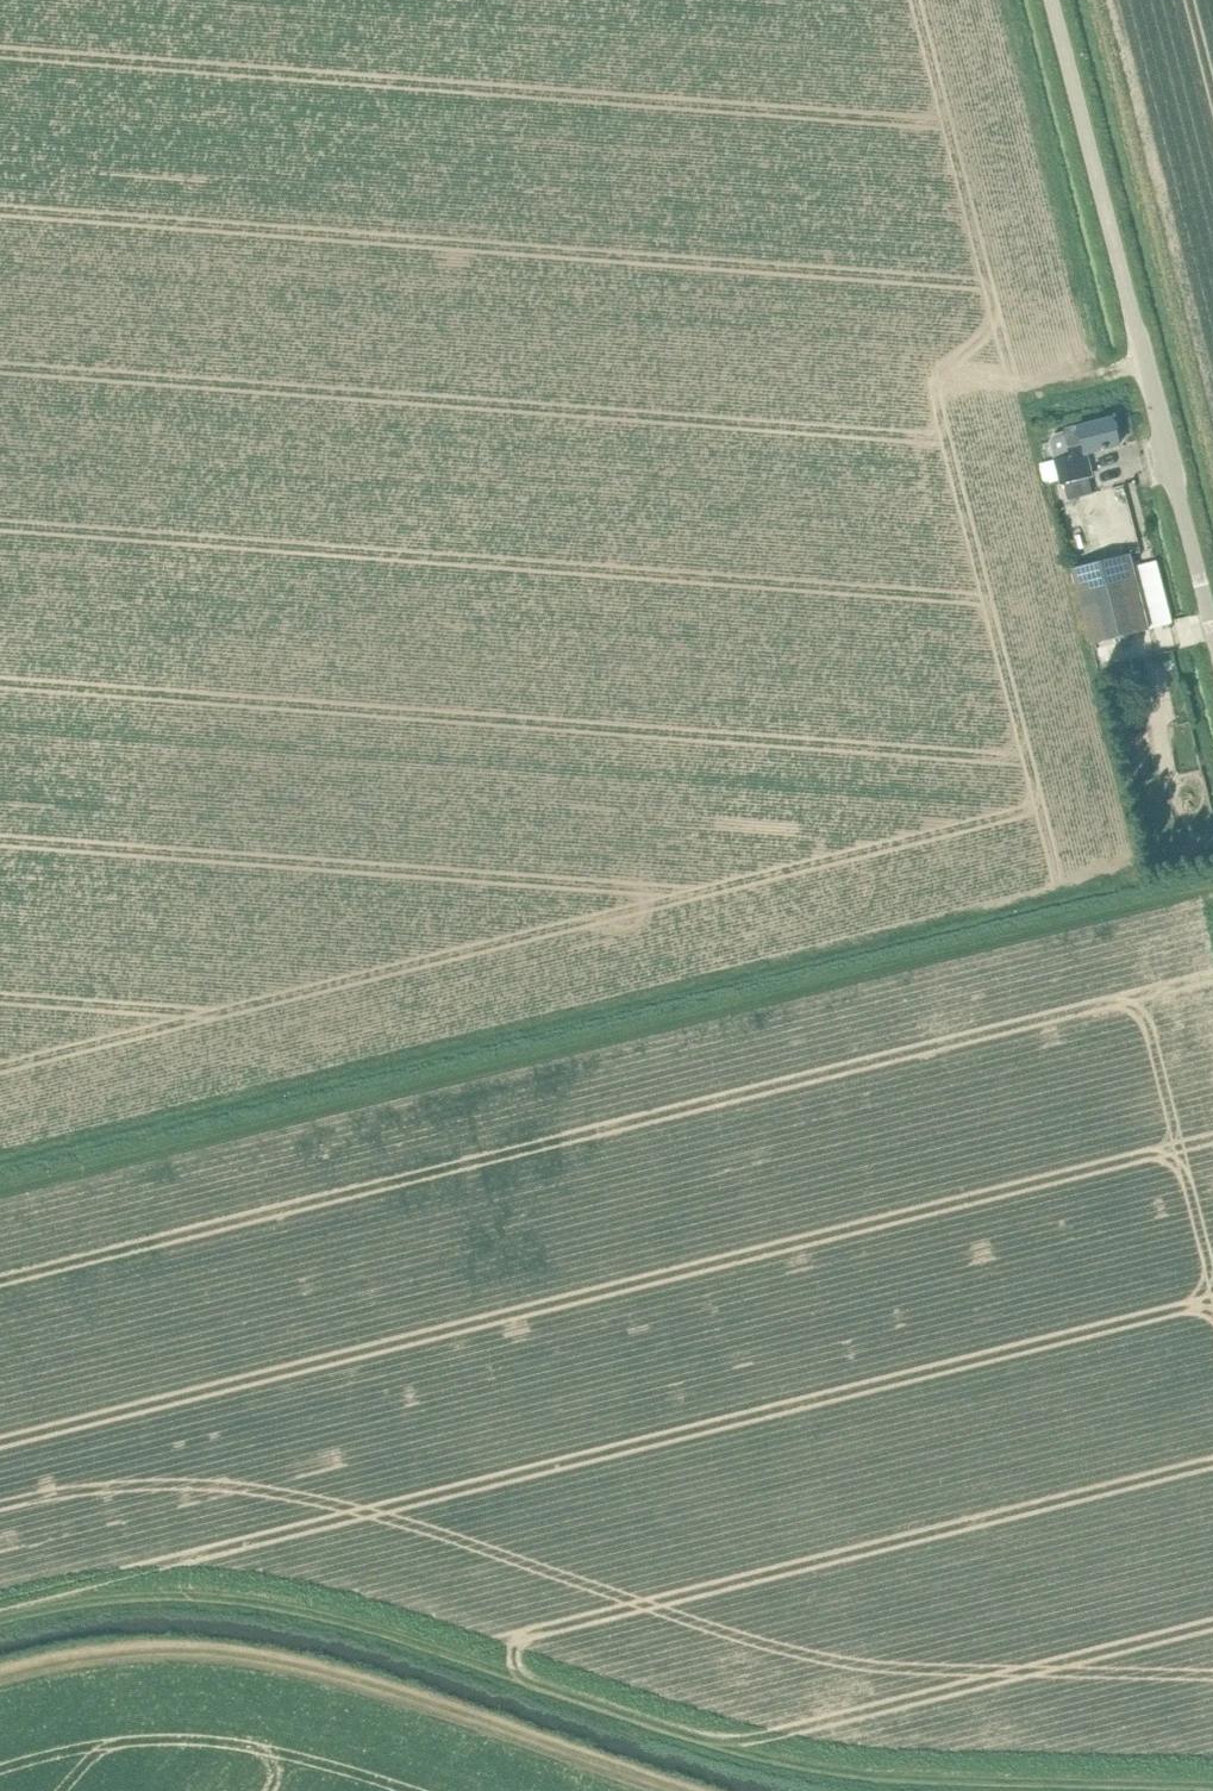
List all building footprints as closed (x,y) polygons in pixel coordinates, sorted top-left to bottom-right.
[(1043,475),(1045,484),(1055,481),(1055,478),(1060,477),(1061,483),(1088,476),(1083,455),(1119,445),(1112,418),(1064,430),(1051,434),(1057,458),(1041,463),(1043,470),(1040,471),(1041,475),(1043,475)] [(1106,560),(1071,569),(1090,644),(1110,639),(1112,649),(1132,644),(1130,634),(1149,629),(1172,623),(1157,560),(1133,566),(1129,554),(1106,560)] [(1131,666),(1151,662),(1148,649),(1129,652),(1131,666)]
